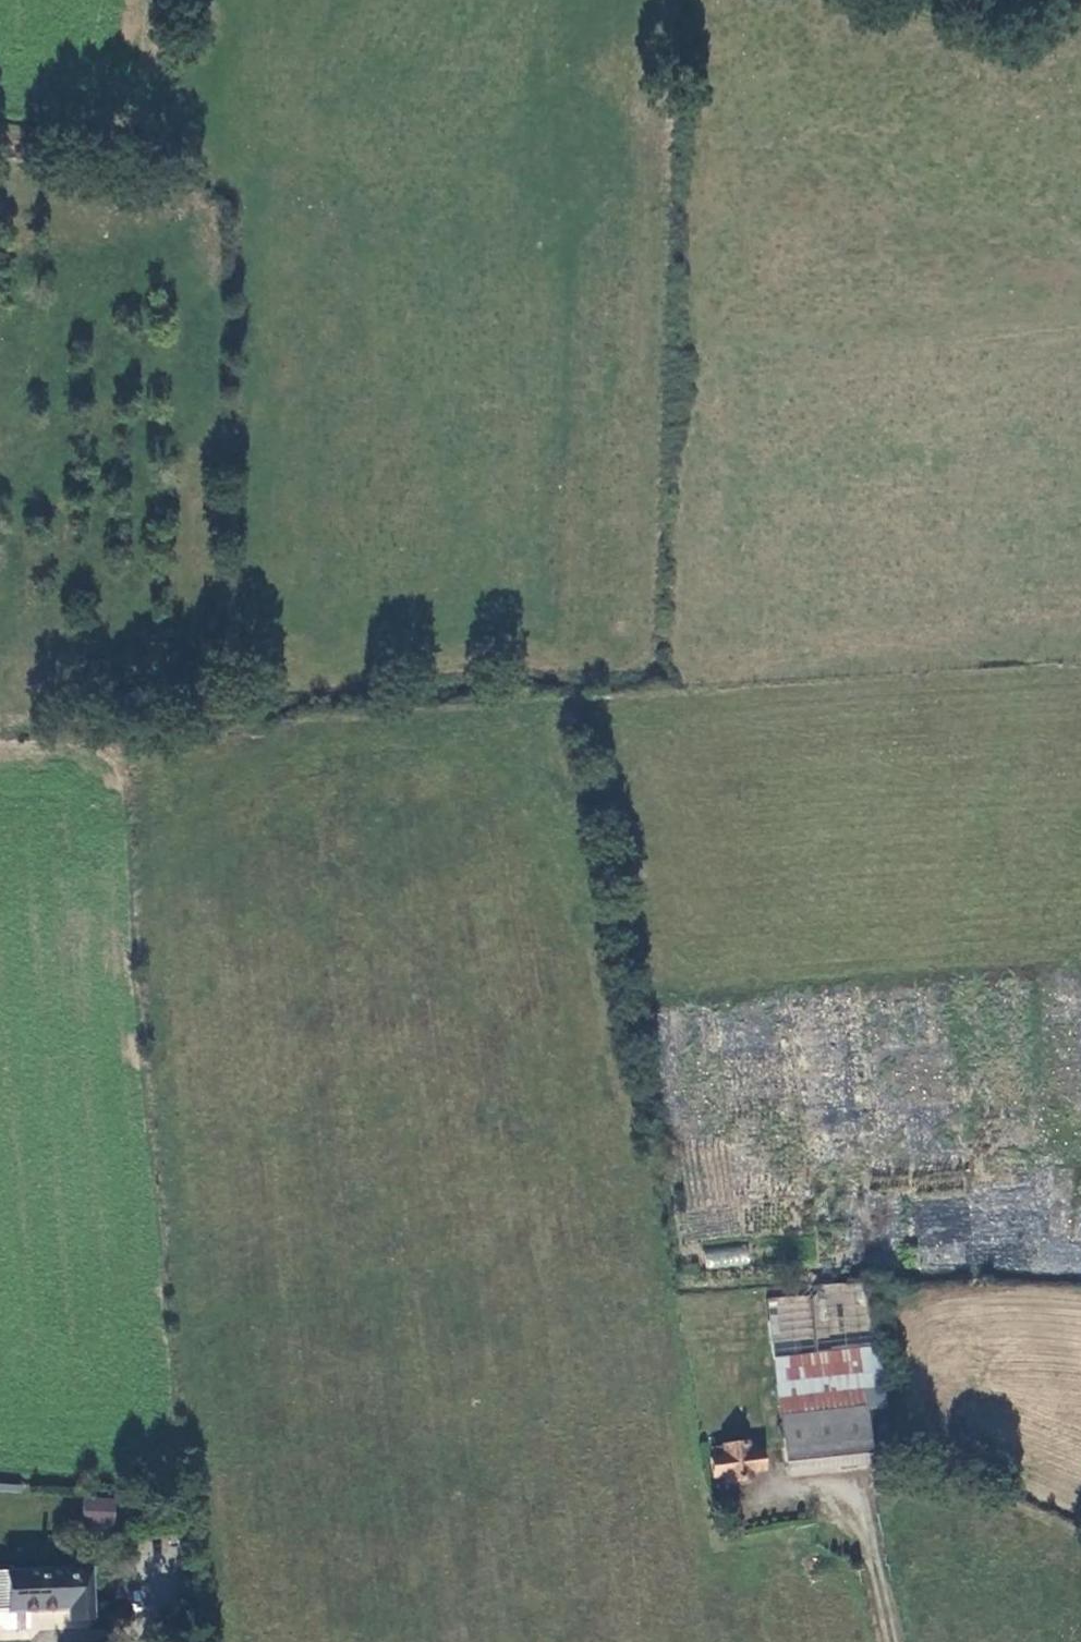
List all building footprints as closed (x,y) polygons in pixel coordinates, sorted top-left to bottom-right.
[(706,1248),(706,1265),(748,1266),(748,1249),(706,1248)] [(769,1331),(804,1335),(808,1299),(772,1295),(769,1331)] [(873,1346),(772,1357),(779,1413),(863,1403),(880,1401),(873,1346)] [(863,1403),(779,1413),(784,1457),(868,1447),(863,1403)] [(746,1441),(709,1446),(713,1476),(763,1469),(760,1450),(754,1451),(753,1445),(747,1446),(746,1441)] [(869,1458),(868,1447),(784,1457),(785,1467),(869,1458)] [(83,1497),(83,1524),(114,1524),(114,1497),(83,1497)] [(91,1618),(89,1567),(4,1570),(6,1611),(26,1610),(66,1609),(67,1619),(91,1618)] [(0,1611),(0,1627),(2,1629),(27,1628),(26,1610),(6,1611),(0,1611)]
